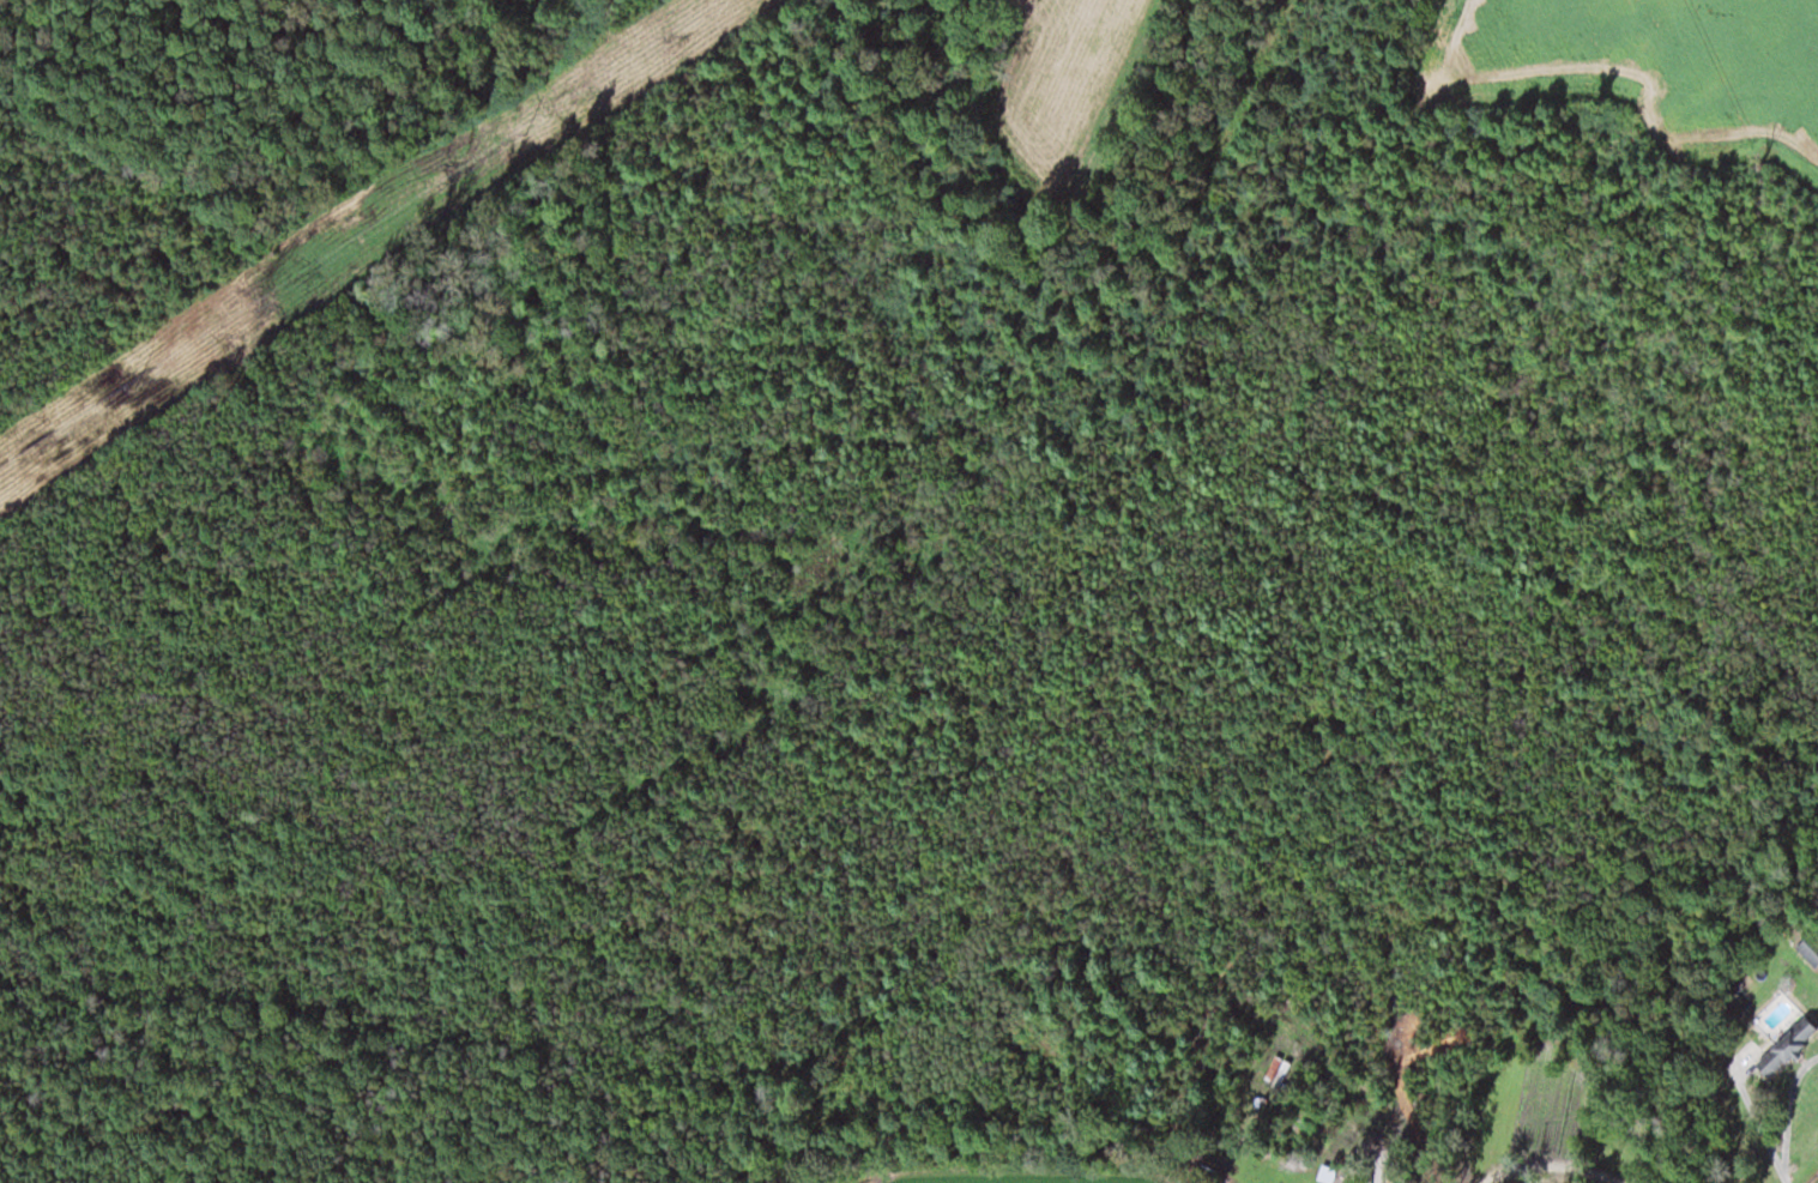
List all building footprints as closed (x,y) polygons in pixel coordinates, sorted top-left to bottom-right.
[(1817,968),(1817,966),(1817,940),(1810,932),(1795,946),(1817,968)] [(1770,1078),(1817,1030),(1804,1015),(1755,1064),(1770,1078)]
